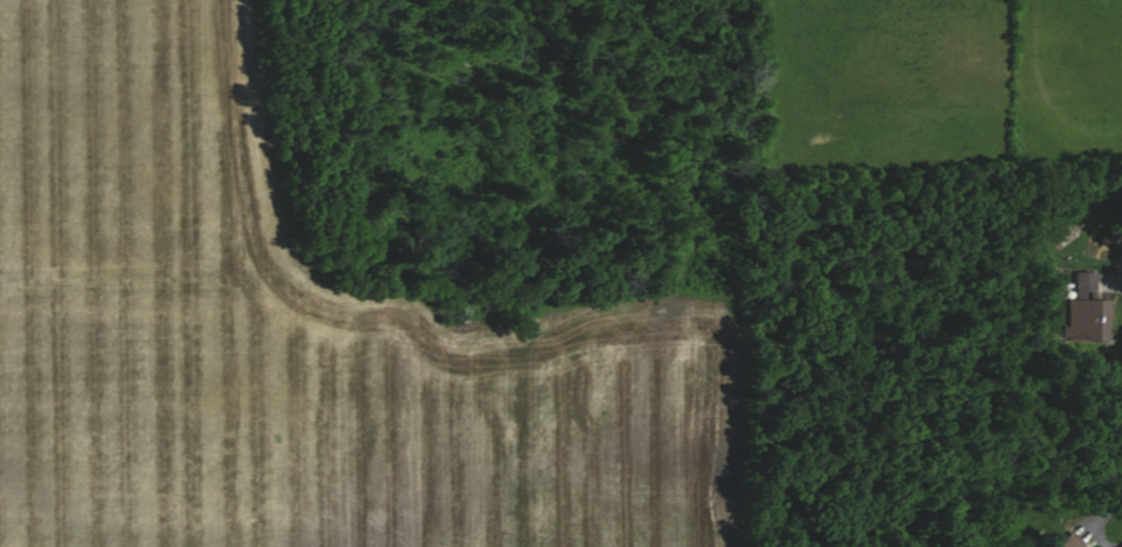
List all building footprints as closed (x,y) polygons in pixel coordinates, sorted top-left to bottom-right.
[(1106,299),(1091,299),(1092,271),(1072,271),(1071,300),(1066,300),(1065,340),(1105,341),(1106,299)] [(1080,544),(1067,531),(1051,546),(1078,546),(1080,544)]
